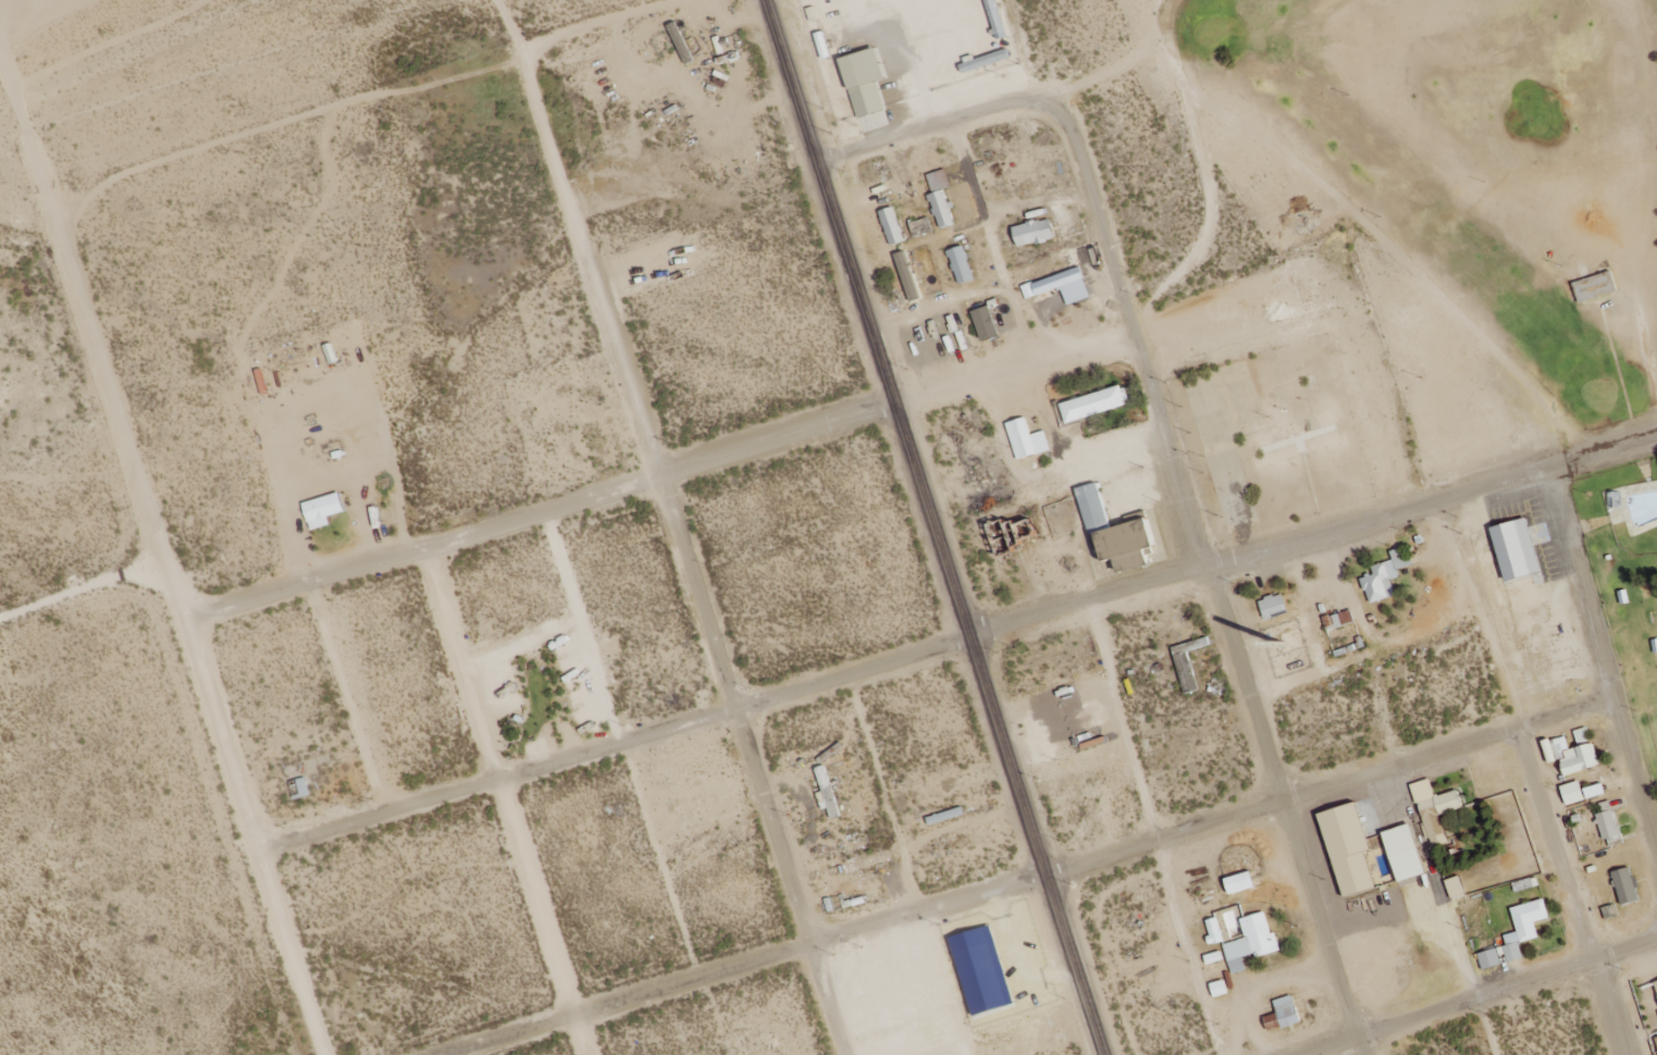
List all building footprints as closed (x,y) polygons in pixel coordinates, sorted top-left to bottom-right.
[(995,0),(985,0),(997,39),(1007,37),(995,0)] [(877,82),(885,79),(877,49),(841,59),(858,119),(885,111),(877,82)] [(975,60),(974,55),(961,59),(965,72),(1011,59),(1008,50),(975,60)] [(939,229),(954,225),(945,191),(929,195),(939,229)] [(880,212),(891,247),(906,242),(894,207),(880,212)] [(1056,239),(1051,218),(1014,228),(1019,249),(1056,239)] [(948,251),(957,285),(974,281),(965,246),(948,251)] [(921,300),(905,252),(895,255),(911,303),(921,300)] [(1022,288),(1026,300),(1085,279),(1081,267),(1022,288)] [(1580,303),(1618,292),(1612,272),(1575,282),(1580,303)] [(980,340),(998,335),(992,307),(973,311),(980,340)] [(1062,404),(1067,424),(1130,406),(1124,386),(1062,404)] [(1051,451),(1045,431),(1031,436),(1026,418),(1006,424),(1018,461),(1051,451)] [(1077,489),(1090,534),(1111,528),(1098,483),(1077,489)] [(304,503),(311,531),(331,525),(329,517),(345,512),(340,493),(304,503)] [(1623,493),(1609,493),(1609,508),(1623,508),(1623,493)] [(1101,531),(1108,562),(1118,560),(1121,572),(1151,565),(1147,549),(1157,547),(1150,519),(1101,531)] [(1492,529),(1507,583),(1543,573),(1528,519),(1492,529)] [(1369,605),(1396,597),(1391,581),(1400,578),(1397,571),(1414,565),(1412,558),(1405,561),(1401,549),(1391,552),(1393,561),(1372,568),(1374,575),(1361,579),(1369,605)] [(1266,622),(1289,614),(1283,594),(1259,601),(1266,622)] [(1356,623),(1352,610),(1323,619),(1327,632),(1356,623)] [(1566,776),(1599,767),(1589,727),(1574,731),(1578,747),(1570,750),(1566,736),(1543,742),(1549,764),(1562,760),(1566,776)] [(816,768),(822,792),(818,793),(822,810),(829,809),(831,819),(839,817),(828,765),(816,768)] [(310,795),(306,778),(297,781),(301,798),(310,795)] [(1413,784),(1429,838),(1451,832),(1446,814),(1464,809),(1459,790),(1436,797),(1430,779),(1413,784)] [(1604,783),(1583,789),(1581,781),(1562,786),(1567,805),(1607,794),(1604,783)] [(1598,814),(1608,849),(1625,843),(1611,800),(1600,804),(1603,813),(1598,814)] [(1344,897),(1377,888),(1367,851),(1372,850),(1359,803),(1321,813),(1344,897)] [(1412,824),(1384,832),(1399,883),(1427,874),(1412,824)] [(1640,901),(1630,867),(1612,873),(1622,906),(1640,901)] [(1225,879),(1231,895),(1257,886),(1252,871),(1225,879)] [(1512,908),(1518,932),(1504,936),(1507,947),(1478,954),(1482,971),(1502,965),(1499,956),(1505,954),(1508,963),(1523,959),(1519,943),(1539,938),(1535,922),(1550,918),(1545,900),(1512,908)] [(1224,944),(1232,975),(1247,971),(1243,958),(1255,955),(1256,958),(1279,952),(1268,912),(1243,918),(1240,906),(1222,911),(1227,931),(1242,927),(1245,939),(1224,944)] [(1224,942),(1218,918),(1205,921),(1211,945),(1224,942)] [(993,926),(951,937),(972,1016),(1014,1005),(993,926)] [(1278,1014),(1265,1018),(1269,1033),(1301,1023),(1293,995),(1274,1001),(1278,1014)]
